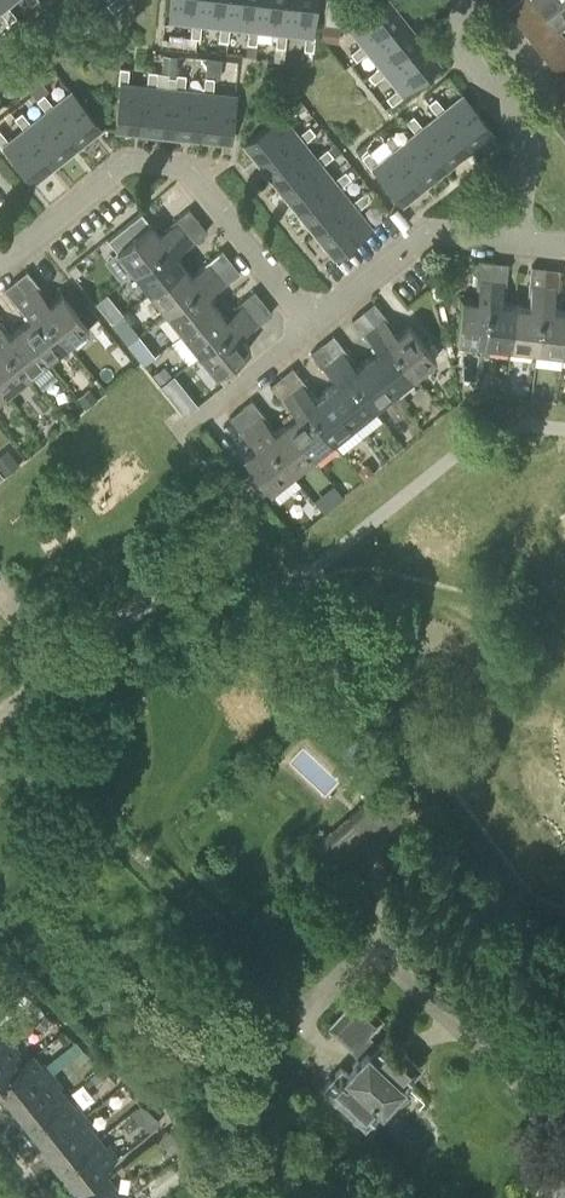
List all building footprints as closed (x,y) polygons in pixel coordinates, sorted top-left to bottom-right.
[(0,0),(0,11),(8,21),(15,15),(6,3),(4,5),(0,0)] [(106,3),(112,11),(124,1),(123,0),(110,0),(106,3)] [(200,0),(170,0),(168,18),(181,20),(180,35),(179,44),(197,46),(200,22),(197,22),(200,0)] [(197,22),(200,22),(219,24),(218,40),(227,41),(228,25),(226,25),(228,0),(200,0),(197,22)] [(226,25),(228,25),(248,27),(246,43),(255,44),(257,28),(254,28),(257,0),(228,0),(226,25)] [(254,28),(257,28),(276,31),(274,46),(283,47),(285,32),(282,31),(286,0),(257,0),(254,28)] [(282,31),(285,32),(305,34),(303,49),(299,48),(297,68),(314,70),(315,50),(312,50),(314,35),(311,35),(315,0),(286,0),(282,31)] [(339,24),(340,24),(342,0),(326,0),(324,22),(339,24)] [(402,18),(388,0),(378,0),(347,25),(361,42),(349,51),(355,59),(367,49),(366,47),(402,18)] [(537,0),(518,0),(506,9),(515,20),(538,1),(537,0)] [(538,1),(547,12),(555,23),(557,25),(564,19),(564,0),(537,0),(538,1)] [(538,1),(515,20),(523,31),(547,12),(538,1)] [(555,23),(547,12),(523,31),(532,42),(555,23)] [(420,40),(402,18),(366,47),(367,49),(380,65),(368,75),(373,82),(385,72),(383,70),(420,40)] [(555,23),(532,42),(540,52),(564,34),(557,25),(555,23)] [(338,41),(339,25),(323,24),(322,39),(338,41)] [(161,39),(161,43),(179,44),(180,35),(168,34),(167,40),(161,39)] [(564,34),(540,52),(548,63),(564,50),(564,36),(564,34)] [(383,70),(385,72),(397,87),(385,96),(391,103),(403,94),(402,92),(438,63),(420,40),(383,70)] [(282,61),(283,47),(274,46),(272,60),(282,61)] [(548,63),(557,74),(564,68),(564,50),(548,63)] [(174,77),(176,56),(163,54),(161,76),(174,77)] [(219,76),(221,59),(207,57),(205,75),(219,76)] [(118,82),(120,82),(115,129),(144,132),(149,85),(146,85),(127,83),(129,68),(120,67),(118,82)] [(149,85),(144,132),(172,135),(177,88),(174,88),(155,86),(156,71),(147,70),(146,85),(149,85)] [(174,88),(177,88),(172,135),(200,138),(205,91),(203,91),(183,89),(185,74),(176,73),(174,88)] [(205,91),(200,138),(229,141),(235,95),(211,92),(213,77),(205,76),(203,91),(205,91)] [(71,90),(53,104),(43,92),(35,98),(45,111),(48,109),(77,145),(100,127),(71,90)] [(462,94),(445,108),(436,96),(428,102),(437,113),(439,112),(469,149),(492,130),(462,94)] [(298,97),(290,103),(295,108),(302,102),(299,98),(298,97)] [(299,136),(297,135),(284,118),(295,109),(295,108),(290,103),(279,112),(281,113),(243,143),(262,166),(299,136)] [(48,109),(45,111),(31,123),(21,110),(14,116),(24,128),(26,126),(55,163),(77,145),(48,109)] [(439,112),(437,113),(422,125),(413,114),(406,120),(415,131),(417,130),(446,167),(469,149),(439,112)] [(297,135),(299,136),(262,166),(280,188),(317,159),(315,157),(303,142),(314,133),(323,126),(316,119),(297,135)] [(24,128),(9,140),(0,130),(0,145),(1,146),(3,145),(32,181),(55,163),(26,126),(24,128)] [(417,130),(415,131),(400,143),(391,132),(384,138),(393,149),(394,148),(424,184),(446,167),(417,130)] [(315,157),(317,159),(280,188),(298,211),(334,181),(332,179),(322,165),(334,155),(335,156),(342,150),(335,141),(315,157)] [(378,161),(370,151),(371,149),(367,144),(357,151),(370,167),(371,166),(401,203),(424,184),(394,148),(393,149),(378,161)] [(332,179),(334,181),(298,211),(315,233),(352,204),(351,202),(339,187),(351,177),(353,179),(360,173),(353,164),(345,171),(344,169),(332,179)] [(351,202),(352,204),(315,233),(334,256),(370,227),(356,209),(367,200),(362,193),(351,202)] [(141,211),(107,238),(116,250),(134,271),(198,220),(189,209),(164,228),(165,230),(160,235),(150,223),(141,211)] [(198,220),(134,271),(150,292),(184,265),(175,253),(180,249),(181,251),(206,231),(198,220)] [(192,275),(184,265),(150,292),(166,312),(230,261),(221,249),(196,269),(197,271),(192,275)] [(477,292),(476,299),(461,297),(456,340),(483,343),(493,261),(479,259),(475,292),(477,292)] [(230,261),(166,312),(182,332),(216,305),(207,294),(212,290),(214,292),(239,272),(230,261)] [(507,263),(493,261),(483,343),(509,346),(514,303),(501,302),(502,295),(504,295),(507,263)] [(514,303),(509,346),(535,349),(545,267),(531,266),(527,298),(529,298),(528,305),(514,303)] [(545,267),(535,349),(562,352),(564,322),(564,309),(553,308),(553,300),(556,301),(559,269),(545,267)] [(15,279),(66,344),(88,327),(61,293),(49,302),(44,297),(46,296),(26,270),(15,279)] [(66,344),(15,279),(4,288),(24,313),(26,312),(30,317),(19,326),(46,360),(66,344)] [(225,316),(216,305),(182,332),(199,353),(263,302),(254,290),(229,310),(230,312),(225,316)] [(272,313),(263,302),(199,353),(216,374),(250,347),(240,335),(245,331),(246,333),(272,313)] [(373,302),(362,311),(414,375),(435,358),(433,355),(426,347),(408,324),(396,334),(394,327),(373,302)] [(414,375),(362,311),(351,320),(371,345),(373,343),(377,349),(366,357),(393,391),(414,375)] [(19,326),(8,335),(4,330),(6,328),(0,321),(0,344),(26,376),(46,360),(19,326)] [(126,336),(145,359),(156,351),(137,327),(126,336)] [(333,334),(321,343),(373,408),(393,391),(366,357),(355,366),(351,361),(353,360),(333,334)] [(426,347),(433,355),(439,350),(432,342),(426,347)] [(373,408),(321,343),(311,352),(331,377),(333,376),(337,381),(326,390),(353,424),(373,408)] [(0,344),(0,385),(6,392),(26,376),(0,344)] [(291,367),(280,376),(332,440),(353,424),(326,390),(314,399),(310,394),(312,392),(291,367)] [(161,385),(172,377),(165,368),(154,377),(161,385)] [(332,440),(280,376),(269,384),(290,410),(291,409),(295,414),(285,423),(312,456),(332,440)] [(84,408),(96,398),(89,390),(77,399),(84,408)] [(312,456),(285,423),(274,431),(269,426),(271,425),(251,400),(239,409),(291,473),(312,456)] [(291,473),(239,409),(228,418),(248,443),(250,441),(254,447),(243,456),(270,490),(291,473)] [(18,462),(10,453),(0,460),(0,471),(3,474),(18,462)] [(255,501),(256,500),(265,492),(249,473),(241,480),(239,482),(255,501)] [(315,847),(336,871),(411,806),(390,782),(315,847)] [(329,1027),(360,1056),(345,1071),(341,1067),(324,1085),(365,1123),(419,1065),(386,1035),(377,1045),(366,1035),(381,1020),(356,997),(329,1027)] [(44,1013),(33,1022),(40,1031),(51,1022),(44,1013)] [(9,1040),(0,1029),(0,1047),(9,1040)] [(9,1040),(0,1047),(0,1082),(23,1063),(22,1061),(15,1052),(17,1050),(9,1040)] [(23,1063),(0,1082),(0,1097),(9,1108),(64,1065),(75,1055),(82,1048),(77,1043),(47,1066),(43,1062),(41,1064),(32,1053),(22,1061),(23,1063)] [(80,1062),(89,1055),(82,1048),(75,1055),(80,1062)] [(72,1074),(64,1065),(9,1108),(25,1129),(66,1096),(58,1086),(72,1074)] [(96,1083),(108,1074),(108,1073),(102,1067),(92,1075),(90,1077),(96,1083)] [(66,1096),(25,1129),(41,1149),(85,1114),(75,1102),(73,1104),(66,1096)] [(144,1108),(135,1118),(149,1130),(158,1120),(152,1116),(144,1108)] [(85,1114),(41,1149),(57,1169),(98,1137),(90,1126),(92,1124),(85,1114)] [(185,1147),(169,1132),(161,1139),(177,1155),(185,1147)] [(98,1137),(57,1169),(73,1190),(117,1156),(108,1144),(105,1146),(98,1137)] [(220,1160),(214,1155),(204,1167),(212,1173),(220,1160)] [(115,1191),(117,1189),(107,1177),(81,1197),(120,1197),(115,1191)]
